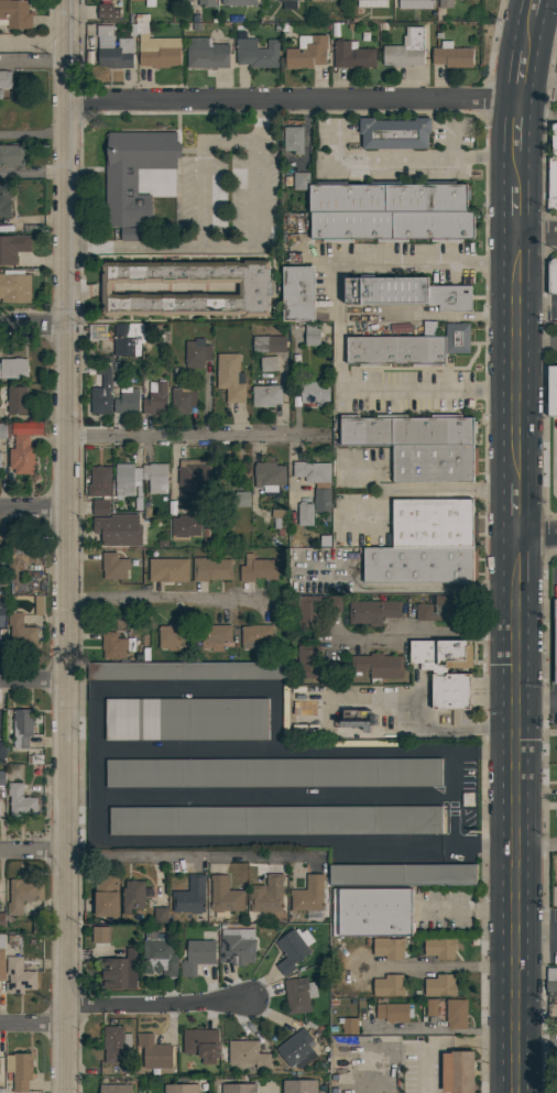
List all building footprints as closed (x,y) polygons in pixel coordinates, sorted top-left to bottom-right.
[(9,0),(28,0),(28,13),(32,13),(32,30),(8,30),(8,25),(0,25),(0,0),(9,0)] [(193,8),(211,8),(211,0),(193,0),(193,8)] [(280,2),(280,0),(296,0),(296,9),(283,10),(283,2),(280,2)] [(385,9),(385,0),(351,0),(351,9),(385,9)] [(398,9),(398,0),(432,0),(432,9),(398,9)] [(435,9),(450,9),(449,0),(435,0),(435,9)] [(97,20),(97,4),(112,4),(112,9),(119,9),(119,20),(97,20)] [(181,39),(181,47),(179,47),(179,66),(170,66),(170,67),(152,67),(152,66),(139,66),(139,34),(135,33),(135,13),(149,13),(149,37),(181,39)] [(108,66),(98,66),(98,36),(97,36),(96,25),(113,25),(113,47),(118,46),(118,37),(133,37),(133,54),(132,54),(132,67),(108,68),(108,66)] [(383,46),(402,45),(402,35),(405,35),(405,26),(423,26),(424,65),(411,65),(411,66),(392,67),(392,65),(383,65),(383,46)] [(285,68),(285,48),(298,48),(298,35),(327,35),(327,50),(326,50),(326,65),(313,65),(313,68),(285,68)] [(187,37),(208,37),(208,44),(229,44),(229,68),(209,68),(206,68),(187,68),(187,37)] [(266,40),(277,39),(277,67),(249,68),(249,64),(236,64),(236,40),(249,40),(249,37),(252,37),(252,40),(256,39),(256,48),(266,48),(266,40)] [(334,67),(334,41),(336,41),(336,39),(343,39),(343,41),(357,41),(357,48),(375,48),(375,67),(334,67)] [(440,48),(440,41),(452,41),(452,47),(472,47),(472,67),(446,68),(446,64),(432,64),(432,48),(440,48)] [(11,88),(0,88),(0,70),(7,70),(7,72),(11,72),(11,88)] [(361,133),(359,133),(359,118),(374,117),(374,120),(414,120),(414,117),(430,117),(430,133),(427,133),(427,147),(361,149),(361,133)] [(303,154),(294,154),(294,151),(284,151),(284,127),(303,127),(303,154)] [(176,132),(176,143),(181,143),(181,157),(176,157),(176,168),(136,168),(136,194),(151,194),(151,226),(106,226),(106,133),(108,133),(108,132),(176,132)] [(24,166),(0,166),(0,145),(24,145),(24,166)] [(551,157),(556,157),(556,214),(554,214),(554,210),(547,210),(547,182),(548,182),(548,157),(551,157)] [(308,172),(308,189),(293,189),(293,172),(308,172)] [(308,212),(308,184),(315,184),(315,181),(346,181),(346,183),(369,183),(369,181),(401,181),(401,183),(424,183),(424,181),(455,181),(455,183),(466,183),(466,188),(470,188),(470,200),(467,200),(467,211),(310,212),(308,212)] [(9,217),(0,217),(0,182),(9,182),(9,217)] [(473,211),(473,228),(474,228),(474,236),(473,236),(473,239),(461,239),(461,241),(432,241),(432,239),(407,239),(407,241),(376,241),(376,239),(352,239),(352,241),(323,241),(323,239),(310,239),(310,229),(308,229),(308,216),(310,216),(310,212),(467,211),(473,211)] [(44,225),(44,233),(23,233),(23,225),(44,225)] [(150,227),(150,240),(121,240),(121,227),(150,227)] [(14,264),(0,264),(0,236),(30,236),(30,240),(31,241),(31,247),(30,247),(30,252),(17,252),(17,255),(15,255),(15,261),(14,262),(14,264)] [(555,253),(556,253),(556,294),(548,294),(548,261),(549,261),(555,254),(555,253)] [(223,262),(223,261),(238,261),(238,262),(243,262),(243,260),(269,260),(269,282),(271,282),(271,295),(270,295),(270,317),(244,317),(244,314),(238,314),(238,316),(223,316),(223,315),(117,315),(117,317),(111,317),(111,316),(103,316),(103,314),(102,313),(101,308),(103,306),(103,304),(101,304),(101,273),(103,273),(103,271),(101,270),(101,264),(103,263),(103,262),(223,262)] [(314,320),(283,321),(283,266),(310,266),(310,265),(314,265),(314,320)] [(1,298),(0,298),(0,274),(3,274),(3,270),(24,270),(24,274),(31,274),(30,303),(1,303),(1,298)] [(438,304),(345,305),(345,277),(360,277),(360,274),(373,274),(373,277),(427,277),(427,286),(471,285),(471,311),(438,311),(438,304)] [(113,356),(113,336),(114,336),(114,325),(118,325),(118,323),(142,323),(142,329),(144,329),(144,332),(145,332),(145,342),(140,343),(140,356),(113,356)] [(305,323),(319,323),(319,346),(305,346),(305,323)] [(446,336),(446,324),(469,324),(469,353),(445,353),(445,363),(443,363),(443,367),(413,367),(413,364),(390,364),(390,367),(360,367),(359,364),(346,364),(346,337),(446,336)] [(102,328),(86,328),(87,339),(102,339),(102,328)] [(253,352),(253,336),(285,336),(286,352),(253,352)] [(195,341),(195,338),(205,338),(205,346),(210,346),(210,360),(204,360),(204,365),(203,365),(203,368),(185,369),(185,341),(195,341)] [(299,368),(312,368),(312,350),(299,350),(299,368)] [(239,353),(239,372),(238,372),(238,384),(245,384),(245,403),(226,403),(226,389),(217,389),(217,353),(239,353)] [(277,357),(277,371),(261,372),(260,358),(277,357)] [(15,379),(0,379),(0,363),(0,359),(14,359),(14,358),(22,358),(22,359),(28,359),(28,378),(18,378),(18,380),(15,380),(15,379)] [(548,365),(556,365),(556,417),(548,417),(548,403),(545,403),(544,380),(548,380),(548,365)] [(110,391),(109,391),(109,395),(110,395),(110,413),(101,414),(98,414),(90,414),(90,387),(101,387),(101,374),(96,374),(96,367),(110,367),(110,391)] [(149,413),(142,413),(142,398),(149,398),(149,382),(166,382),(166,389),(167,389),(167,415),(149,415),(149,413)] [(317,382),(317,385),(329,385),(329,406),(316,406),(316,403),(301,403),(301,382),(317,382)] [(271,386),(271,385),(278,385),(278,386),(282,386),(282,404),(275,404),(275,406),(265,406),(265,407),(262,407),(262,406),(252,406),(252,386),(271,386)] [(28,386),(28,414),(8,414),(8,405),(7,405),(7,402),(8,402),(8,386),(28,386)] [(189,387),(189,392),(197,392),(197,407),(190,407),(190,414),(172,414),(172,387),(189,387)] [(120,414),(120,413),(113,413),(113,398),(120,398),(120,392),(131,392),(131,389),(139,389),(139,414),(120,414)] [(340,445),(340,415),(359,415),(359,417),(376,417),(376,415),(407,415),(407,417),(432,417),(432,415),(461,415),(461,417),(472,417),(472,422),(476,422),(476,433),(472,433),(473,445),(393,445),(340,445)] [(9,449),(14,449),(14,434),(30,434),(30,446),(34,446),(34,460),(34,474),(14,474),(14,469),(9,469),(9,449)] [(473,445),(473,455),(478,455),(478,480),(473,480),(473,482),(393,482),(393,445),(473,445)] [(199,460),(198,484),(195,484),(195,491),(182,491),(182,487),(179,487),(179,485),(177,485),(178,467),(179,467),(179,460),(199,460)] [(223,481),(223,490),(215,490),(215,461),(226,461),(226,464),(233,464),(233,481),(223,481)] [(330,463),(330,482),(329,482),(329,490),(316,490),(316,483),(313,483),(313,482),(305,482),(305,477),(293,477),(293,461),(307,461),(307,463),(330,463)] [(275,462),(275,466),(285,466),(285,485),(277,485),(277,492),(263,492),(263,485),(262,485),(262,488),(254,488),(254,478),(254,466),(255,466),(255,462),(275,462)] [(133,463),(133,495),(116,495),(116,480),(113,480),(113,477),(116,477),(116,471),(113,471),(113,468),(116,468),(116,463),(133,463)] [(167,463),(167,491),(166,491),(166,493),(149,493),(149,480),(142,480),(142,464),(149,464),(149,463),(167,463)] [(111,495),(88,496),(87,484),(90,484),(90,467),(97,467),(97,466),(102,466),(102,467),(110,467),(111,495)] [(327,513),(326,490),(310,490),(311,514),(327,513)] [(250,492),(250,507),(228,507),(228,498),(234,498),(234,492),(250,492)] [(109,499),(109,513),(108,513),(108,515),(92,515),(92,500),(109,499)] [(392,500),(473,500),(473,514),(477,514),(477,539),(473,539),(473,547),(392,547),(392,500)] [(313,525),(298,526),(298,503),(299,503),(299,502),(307,502),(307,503),(313,503),(313,525)] [(284,510),(284,527),(281,527),(281,528),(274,528),(274,517),(271,517),(271,510),(284,510)] [(139,515),(139,525),(142,525),(142,546),(101,546),(101,533),(92,533),(92,517),(110,517),(110,515),(139,515)] [(200,515),(200,536),(188,536),(188,542),(174,542),(174,535),(171,535),(171,517),(178,517),(178,515),(200,515)] [(11,546),(31,546),(31,578),(28,578),(26,593),(11,593),(11,577),(8,577),(8,564),(11,564),(11,546)] [(473,547),(473,551),(477,551),(477,581),(472,581),(472,582),(363,583),(363,547),(392,547),(473,547)] [(103,579),(103,570),(102,570),(102,553),(118,553),(118,559),(130,559),(130,570),(127,570),(127,579),(103,579)] [(277,559),(277,580),(264,580),(264,578),(254,578),(254,582),(240,582),(240,566),(244,566),(244,553),(253,554),(253,559),(277,559)] [(231,559),(231,580),(208,580),(208,581),(193,581),(193,557),(205,557),(205,559),(231,559)] [(188,581),(149,581),(149,559),(188,559),(188,581)] [(34,595),(43,594),(43,614),(34,615),(34,595)] [(415,621),(415,604),(433,604),(433,612),(435,612),(435,595),(468,594),(468,617),(447,617),(447,621),(415,621)] [(341,595),(341,612),(317,612),(317,629),(297,629),(297,595),(341,595)] [(39,614),(39,597),(14,597),(14,614),(39,614)] [(400,601),(401,617),(381,617),(381,626),(369,626),(369,624),(349,624),(349,601),(400,601)] [(37,645),(10,645),(10,625),(8,625),(8,613),(6,613),(6,609),(10,609),(10,612),(23,612),(23,627),(37,627),(37,645)] [(187,624),(187,641),(178,641),(178,651),(167,651),(167,648),(159,648),(159,626),(167,626),(167,624),(187,624)] [(231,625),(231,641),(223,641),(223,652),(211,652),(211,648),(200,648),(200,626),(211,626),(211,625),(231,625)] [(272,625),(272,641),(263,641),(263,652),(252,652),(252,648),(241,648),(241,626),(252,626),(252,625),(272,625)] [(128,638),(128,651),(125,651),(125,658),(121,658),(102,658),(102,649),(101,649),(101,632),(117,632),(117,638),(128,638)] [(433,674),(433,670),(419,670),(419,663),(411,663),(409,641),(437,640),(437,642),(470,641),(470,644),(472,644),(472,668),(445,668),(445,674),(433,674)] [(317,645),(317,662),(341,662),(341,678),(297,678),(297,645),(317,645)] [(370,678),(370,671),(351,671),(351,656),(370,656),(370,653),(382,653),(382,656),(403,656),(403,678),(370,678)] [(87,663),(287,663),(287,679),(87,679),(87,663)] [(470,674),(470,709),(432,710),(432,674),(433,674),(445,674),(470,674)] [(267,698),(267,740),(106,740),(105,699),(267,698)] [(13,721),(12,721),(12,718),(13,718),(13,710),(33,710),(33,736),(29,736),(29,748),(14,748),(13,721)] [(369,726),(370,715),(347,713),(347,723),(345,723),(345,729),(356,729),(356,735),(364,735),(364,725),(369,726)] [(26,754),(33,754),(33,753),(36,753),(36,755),(43,755),(43,764),(26,764),(26,754)] [(441,758),(441,786),(106,787),(106,759),(441,758)] [(22,783),(22,797),(26,797),(30,797),(36,797),(36,815),(23,815),(23,819),(10,819),(10,796),(8,796),(8,783),(22,783)] [(472,806),(462,806),(461,793),(472,793),(472,806)] [(441,806),(441,833),(109,834),(109,807),(441,806)] [(329,885),(329,865),(476,864),(476,885),(329,885)] [(95,917),(95,874),(118,874),(117,892),(119,892),(118,917),(95,917)] [(205,911),(200,911),(200,914),(194,914),(194,911),(173,911),(173,901),(171,901),(171,897),(172,897),(172,892),(188,892),(188,874),(206,874),(206,881),(205,881),(205,911)] [(250,911),(250,901),(249,901),(249,885),(265,885),(265,890),(266,890),(266,874),(283,874),(283,883),(282,883),(282,912),(285,912),(285,920),(269,920),(269,911),(250,911)] [(324,874),(324,876),(326,876),(326,884),(323,884),(323,910),(321,910),(321,914),(314,914),(315,919),(307,919),(307,910),(306,910),(306,911),(301,911),(301,910),(298,910),(298,911),(293,911),(293,910),(291,910),(291,895),(290,895),(290,889),(306,889),(306,874),(324,874)] [(228,890),(244,889),(244,896),(243,896),(243,910),(228,910),(228,918),(215,918),(215,912),(214,912),(214,910),(211,910),(211,881),(210,881),(210,875),(228,875),(228,890)] [(10,879),(23,879),(23,883),(43,883),(43,900),(36,900),(22,900),(22,916),(7,916),(7,903),(10,903),(10,879)] [(122,895),(123,895),(123,887),(124,887),(124,881),(131,881),(132,879),(135,879),(136,881),(144,881),(144,888),(145,888),(145,896),(144,896),(144,909),(130,909),(130,914),(122,914),(122,895)] [(412,888),(412,922),(414,922),(414,934),(412,934),(412,936),(332,936),(332,889),(338,889),(338,888),(412,888)] [(167,907),(167,922),(153,922),(153,907),(167,907)] [(33,918),(43,918),(44,933),(33,933),(33,918)] [(109,943),(92,943),(92,927),(109,927),(109,943)] [(274,942),(293,928),(295,930),(297,928),(301,932),(305,929),(314,941),(306,947),(310,951),(293,964),(296,968),(284,976),(275,965),(285,958),(274,942)] [(254,962),(245,962),(245,965),(231,965),(231,963),(219,963),(219,947),(220,947),(220,936),(221,936),(221,929),(239,929),(239,934),(240,934),(240,939),(254,939),(254,962)] [(157,940),(157,934),(166,934),(166,940),(173,940),(173,954),(177,954),(177,977),(163,976),(163,970),(162,970),(160,972),(155,972),(153,970),(153,973),(143,973),(143,940),(157,940)] [(373,955),(373,938),(386,938),(386,939),(400,939),(400,938),(404,938),(404,951),(402,951),(402,960),(384,959),(384,955),(373,955)] [(424,955),(424,938),(437,938),(437,939),(449,939),(449,938),(455,938),(455,950),(454,950),(454,959),(436,959),(436,955),(424,955)] [(204,940),(204,939),(209,939),(209,940),(210,940),(212,940),(215,940),(215,964),(197,964),(196,977),(181,977),(181,962),(182,962),(182,960),(186,960),(187,955),(183,955),(183,950),(187,950),(187,940),(204,940)] [(135,988),(99,988),(99,958),(125,959),(125,948),(136,948),(135,988)] [(36,957),(36,988),(23,988),(23,993),(7,993),(7,983),(10,983),(10,974),(7,974),(7,957),(36,957)] [(546,968),(556,968),(556,997),(546,997),(546,981),(546,968)] [(373,996),(373,979),(385,979),(385,974),(402,974),(402,982),(404,982),(404,996),(401,996),(401,995),(386,995),(386,996),(373,996)] [(424,979),(436,979),(436,974),(454,974),(454,983),(455,983),(455,994),(438,995),(425,996),(424,979)] [(315,982),(317,997),(309,998),(310,1012),(287,1014),(284,980),(299,977),(299,983),(315,982)] [(426,999),(437,999),(437,1016),(426,1016),(426,999)] [(447,1023),(446,1023),(446,999),(467,999),(467,1029),(449,1029),(447,1027),(447,1023)] [(393,1021),(393,1023),(389,1023),(389,1021),(385,1021),(385,1019),(375,1019),(375,1004),(384,1004),(408,1004),(408,1008),(412,1008),(412,1017),(408,1017),(408,1021),(393,1021)] [(342,1028),(341,1028),(341,1023),(338,1024),(338,1018),(341,1018),(341,1015),(358,1015),(358,1021),(359,1021),(359,1026),(358,1026),(358,1032),(342,1032),(342,1028)] [(103,1026),(123,1026),(123,1034),(131,1034),(131,1047),(123,1047),(123,1058),(117,1058),(117,1063),(105,1063),(105,1049),(103,1049),(103,1026)] [(303,1027),(313,1039),(307,1043),(316,1056),(298,1069),(295,1063),(290,1068),(275,1049),(303,1027)] [(218,1029),(218,1057),(217,1057),(216,1059),(215,1059),(215,1064),(201,1064),(201,1058),(198,1058),(198,1053),(183,1053),(183,1029),(218,1029)] [(172,1045),(172,1068),(170,1068),(170,1069),(166,1069),(166,1068),(143,1068),(143,1047),(138,1047),(138,1034),(153,1032),(153,1045),(172,1045)] [(258,1040),(258,1053),(270,1053),(270,1069),(255,1069),(255,1063),(229,1063),(229,1040),(258,1040)] [(474,1051),(473,1092),(450,1092),(450,1051),(474,1051)] [(32,1059),(34,1059),(34,1067),(32,1067),(32,1080),(29,1080),(28,1092),(13,1092),(13,1072),(6,1072),(6,1054),(13,1054),(13,1053),(32,1053),(32,1059)] [(130,1061),(130,1063),(135,1063),(135,1072),(134,1072),(135,1075),(124,1075),(124,1072),(122,1072),(122,1061),(130,1061)] [(316,1080),(316,1092),(282,1092),(282,1080),(316,1080)] [(256,1084),(256,1092),(221,1092),(221,1084),(255,1083),(255,1084),(256,1084)] [(131,1084),(131,1092),(99,1092),(99,1084),(131,1084)] [(198,1084),(198,1092),(164,1092),(164,1084),(198,1084)]
